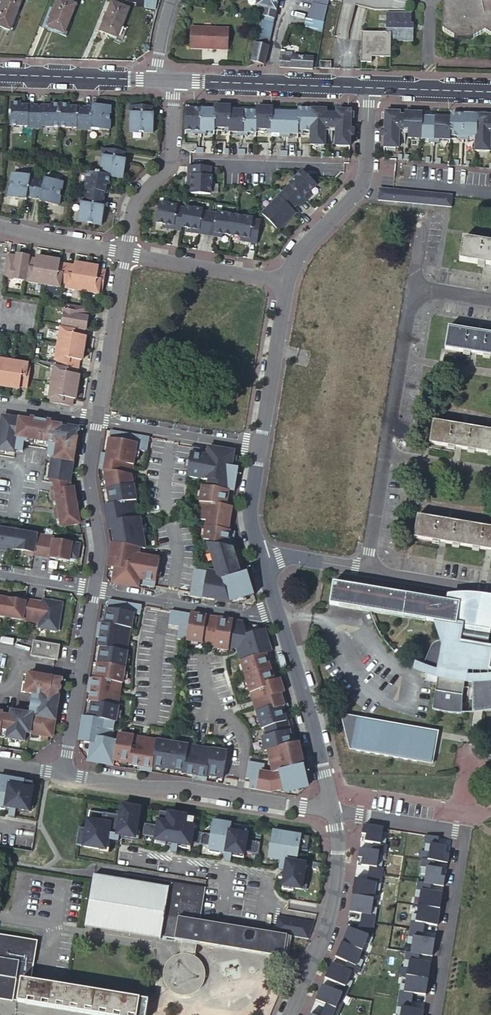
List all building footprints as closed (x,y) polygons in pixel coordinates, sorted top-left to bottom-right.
[(24,0),(5,0),(0,11),(0,26),(11,30),(24,0)] [(63,0),(59,0),(47,27),(65,34),(77,6),(63,0)] [(156,11),(156,0),(128,0),(127,3),(144,4),(143,10),(156,11)] [(258,5),(265,6),(263,16),(275,19),(280,0),(259,0),(258,5)] [(328,6),(336,9),(338,0),(337,0),(330,0),(328,6)] [(338,0),(377,9),(406,11),(408,0),(337,0),(338,0)] [(445,1),(444,29),(459,38),(472,39),(486,31),(490,34),(490,0),(447,0),(445,1)] [(130,8),(113,1),(101,29),(118,36),(130,8)] [(313,3),(310,18),(325,22),(328,6),(313,3)] [(411,14),(387,13),(386,34),(362,34),(361,63),(371,64),(371,57),(390,58),(390,42),(413,43),(414,25),(411,25),(411,14)] [(275,19),(263,16),(256,44),(269,47),(275,19)] [(325,22),(310,18),(307,18),(303,30),(323,34),(325,22)] [(228,30),(190,29),(190,50),(227,51),(228,30)] [(265,66),(269,47),(256,44),(252,63),(265,66)] [(295,69),(314,69),(314,58),(288,56),(288,59),(280,59),(280,68),(295,69)] [(33,122),(34,105),(27,105),(19,105),(19,102),(9,101),(9,111),(8,111),(8,115),(9,115),(9,124),(26,125),(26,122),(33,122)] [(58,126),(59,103),(50,103),(50,106),(42,105),(34,105),(33,122),(40,123),(40,125),(58,126)] [(82,124),(83,107),(76,107),(68,106),(68,104),(59,103),(58,126),(75,127),(75,124),(82,124)] [(83,107),(82,124),(90,124),(89,129),(108,129),(109,105),(98,105),(98,107),(90,107),(83,107)] [(128,113),(128,131),(152,132),(152,114),(150,114),(150,106),(133,105),(132,113),(128,113)] [(213,106),(213,110),(213,127),(223,127),(223,131),(228,131),(229,111),(229,107),(213,106)] [(256,108),(255,112),(255,128),(266,128),(266,132),(271,132),(272,112),(272,108),(256,108)] [(200,110),(185,109),(184,129),(194,130),(194,133),(199,134),(200,110)] [(297,109),(297,113),(296,133),(302,134),(302,130),(310,130),(311,109),(297,109)] [(323,110),(311,109),(310,130),(310,143),(324,144),(324,133),(322,133),(322,126),(330,126),(331,114),(323,114),(323,110)] [(213,110),(200,110),(199,134),(204,134),(204,130),(213,130),(213,127),(213,110)] [(339,115),(331,114),(330,126),(338,127),(338,133),(335,133),(335,144),(349,145),(351,111),(339,110),(339,115)] [(242,111),(229,111),(228,131),(236,131),(236,135),(241,135),(242,111)] [(255,112),(242,111),(241,135),(247,135),(247,132),(255,132),(255,128),(255,112)] [(284,113),(272,112),(271,132),(279,133),(278,136),(283,137),(284,113)] [(385,112),(384,146),(398,146),(399,136),(396,135),(396,129),(404,129),(405,117),(397,116),(397,112),(385,112)] [(297,113),(284,113),(283,137),(289,137),(289,133),(296,133),(297,113)] [(405,113),(405,117),(404,129),(408,129),(408,137),(411,137),(410,139),(418,139),(418,137),(422,137),(422,118),(422,113),(405,113)] [(451,114),(451,118),(450,134),(458,135),(458,138),(464,139),(464,115),(451,114)] [(477,115),(464,115),(464,139),(469,139),(469,135),(476,135),(477,115)] [(477,115),(476,135),(475,149),(490,150),(490,139),(487,138),(488,132),(490,132),(490,120),(488,120),(488,116),(477,115)] [(435,118),(422,118),(422,137),(430,137),(429,141),(435,141),(435,118)] [(435,118),(435,141),(440,141),(440,138),(450,138),(450,134),(451,118),(435,118)] [(102,155),(99,174),(109,175),(123,178),(124,168),(122,167),(123,159),(124,152),(116,150),(107,149),(106,156),(102,155)] [(209,175),(209,166),(191,166),(190,174),(187,174),(186,182),(190,182),(190,192),(209,193),(210,175),(209,175)] [(289,183),(283,189),(296,202),(297,203),(303,197),(306,200),(312,194),(309,191),(316,184),(301,169),(289,182),(289,183)] [(84,189),(87,189),(85,196),(102,199),(103,192),(105,184),(107,185),(109,175),(99,174),(87,172),(84,189)] [(13,173),(9,197),(19,199),(19,196),(27,198),(34,199),(37,182),(30,180),(31,176),(13,173)] [(37,182),(34,199),(41,200),(48,202),(48,204),(58,206),(62,182),(44,179),(44,183),(37,182)] [(380,185),(379,196),(452,205),(453,194),(444,193),(443,196),(434,195),(434,196),(424,195),(424,193),(405,191),(405,193),(393,191),(393,190),(386,189),(387,186),(380,185)] [(283,189),(261,212),(277,229),(284,222),(282,219),(292,209),(291,208),(296,202),(283,189)] [(80,203),(77,221),(100,225),(102,215),(99,214),(101,206),(102,199),(85,196),(84,204),(80,203)] [(303,197),(297,203),(300,206),(306,200),(303,197)] [(176,204),(159,201),(155,221),(165,222),(164,226),(172,227),(173,224),(181,225),(184,207),(176,205),(176,204)] [(184,206),(184,207),(181,225),(191,227),(190,230),(198,232),(198,228),(206,230),(209,211),(201,210),(202,209),(184,206)] [(282,219),(284,222),(294,211),(292,209),(282,219)] [(217,213),(209,211),(206,230),(214,231),(213,234),(220,236),(221,232),(231,234),(234,215),(217,212),(217,213)] [(251,218),(234,215),(231,234),(240,236),(239,239),(247,240),(248,237),(256,238),(259,220),(251,219),(251,218)] [(464,240),(460,262),(490,267),(490,245),(464,240)] [(7,274),(24,277),(25,274),(27,256),(28,253),(15,251),(15,254),(7,252),(4,271),(8,271),(7,274)] [(27,277),(44,280),(48,256),(36,254),(35,257),(27,256),(25,274),(28,274),(27,277)] [(48,256),(44,280),(60,283),(60,280),(64,280),(67,262),(60,261),(60,258),(48,256)] [(84,286),(88,263),(75,261),(75,263),(67,262),(64,280),(68,281),(67,284),(84,286)] [(88,263),(84,286),(99,289),(100,286),(103,287),(106,268),(99,267),(100,265),(88,263)] [(66,322),(85,325),(88,326),(90,313),(87,312),(89,305),(70,301),(69,305),(66,305),(63,322),(66,322)] [(60,342),(84,346),(87,334),(84,333),(85,325),(66,322),(66,326),(63,325),(60,342)] [(448,329),(445,350),(490,358),(490,335),(448,329)] [(59,363),(78,366),(80,358),(82,358),(84,346),(60,342),(57,358),(60,359),(59,363)] [(7,390),(11,365),(0,363),(0,389),(7,390)] [(53,383),(78,387),(80,374),(77,374),(78,366),(59,363),(59,367),(56,366),(53,383)] [(11,365),(7,390),(19,392),(20,389),(28,391),(31,371),(27,370),(28,367),(11,365)] [(78,387),(53,383),(50,399),(53,399),(53,403),(71,407),(73,399),(76,399),(78,387)] [(3,416),(0,432),(0,451),(16,453),(18,438),(51,444),(54,444),(52,460),(49,460),(47,471),(48,471),(52,496),(56,496),(58,510),(54,511),(55,516),(59,515),(61,529),(79,527),(74,488),(71,488),(70,483),(79,428),(52,424),(53,421),(30,418),(29,420),(3,416)] [(433,423),(430,444),(490,455),(490,433),(433,423)] [(114,527),(117,545),(110,544),(108,557),(112,558),(111,567),(113,568),(111,583),(137,588),(137,584),(153,587),(158,559),(137,556),(135,564),(125,562),(128,547),(138,549),(142,549),(136,517),(123,519),(122,513),(135,511),(129,475),(116,472),(117,465),(130,467),(133,449),(145,451),(148,437),(109,430),(105,453),(100,453),(98,469),(102,469),(104,479),(109,505),(103,506),(106,520),(109,520),(110,528),(114,527)] [(239,575),(231,549),(234,531),(226,530),(222,529),(224,520),(228,520),(230,507),(225,506),(228,491),(229,491),(231,481),(235,482),(238,468),(231,467),(233,451),(207,447),(207,451),(191,448),(186,475),(208,479),(209,471),(219,473),(216,488),(206,487),(202,486),(198,513),(212,515),(211,523),(206,522),(203,540),(210,541),(210,545),(207,545),(214,568),(219,567),(223,580),(221,580),(205,578),(206,571),(193,569),(189,596),(213,600),(225,597),(227,603),(253,595),(246,572),(239,575)] [(129,475),(130,467),(117,465),(116,472),(129,475)] [(209,471),(208,479),(206,487),(216,488),(219,473),(209,471)] [(136,517),(135,511),(122,513),(123,519),(136,517)] [(212,515),(198,513),(197,521),(206,522),(211,523),(212,515)] [(417,517),(414,538),(490,552),(490,529),(417,517)] [(0,533),(0,552),(14,554),(17,535),(0,533)] [(44,540),(17,535),(14,554),(32,557),(32,560),(40,561),(44,540)] [(52,541),(44,540),(40,561),(68,566),(69,563),(77,565),(79,549),(52,544),(52,541)] [(138,549),(128,547),(125,562),(135,564),(137,556),(138,549)] [(216,573),(206,571),(205,578),(221,580),(223,580),(219,567),(214,568),(216,573)] [(333,584),(329,606),(433,623),(439,645),(436,646),(433,649),(431,651),(424,668),(439,674),(432,710),(460,715),(464,686),(488,686),(490,685),(490,601),(483,600),(483,601),(468,606),(466,598),(453,603),(333,584)] [(25,602),(7,599),(4,618),(30,622),(34,601),(26,600),(25,602)] [(42,602),(34,601),(30,622),(38,623),(38,628),(58,631),(63,603),(42,600),(42,602)] [(222,777),(226,753),(205,749),(203,762),(192,761),(194,748),(151,741),(149,753),(138,752),(140,739),(118,735),(117,741),(110,740),(97,738),(99,727),(112,730),(117,700),(104,698),(105,687),(119,689),(126,645),(113,643),(114,632),(128,635),(131,613),(139,614),(141,605),(107,600),(103,624),(97,623),(95,637),(99,637),(97,647),(100,647),(94,680),(88,679),(86,692),(90,693),(88,702),(91,702),(88,718),(82,717),(79,731),(86,732),(84,742),(91,743),(88,762),(103,764),(104,759),(113,760),(129,763),(129,765),(138,766),(138,770),(151,772),(152,766),(185,771),(184,774),(193,775),(193,779),(206,781),(207,775),(222,777)] [(246,635),(242,623),(172,611),(169,624),(178,626),(176,639),(207,644),(209,630),(216,632),(214,645),(229,648),(235,646),(249,642),(246,635)] [(209,630),(207,644),(214,645),(216,632),(209,630)] [(247,788),(268,792),(283,789),(284,794),(296,791),(295,785),(307,782),(303,766),(299,767),(297,758),(301,757),(298,744),(292,745),(286,722),(282,708),(287,707),(279,679),(273,681),(264,653),(267,652),(264,645),(268,643),(263,630),(246,635),(249,642),(251,650),(238,655),(252,700),(265,697),(267,703),(254,707),(261,728),(264,726),(266,735),(264,736),(273,773),(269,774),(262,773),(264,765),(247,762),(245,777),(249,778),(247,788)] [(126,645),(128,635),(114,632),(113,643),(126,645)] [(60,645),(32,640),(29,655),(58,660),(60,645)] [(251,650),(249,642),(235,646),(238,655),(251,650)] [(23,743),(25,732),(42,734),(41,738),(48,739),(49,736),(52,736),(62,680),(27,674),(24,693),(39,695),(36,715),(11,710),(10,715),(4,714),(2,727),(0,726),(0,739),(23,743)] [(460,715),(468,716),(490,713),(490,685),(488,686),(464,686),(460,715)] [(117,700),(119,689),(105,687),(104,698),(117,700)] [(265,697),(252,700),(254,707),(267,703),(265,697)] [(356,718),(350,751),(431,765),(438,733),(356,718)] [(110,740),(112,730),(99,727),(97,738),(110,740)] [(86,732),(79,731),(78,741),(84,742),(86,732)] [(151,741),(140,739),(138,752),(149,753),(151,741)] [(205,749),(194,748),(192,761),(203,762),(205,749)] [(31,807),(32,804),(33,797),(35,783),(0,777),(0,779),(0,808),(7,809),(8,804),(31,807)] [(121,817),(91,812),(88,830),(81,828),(78,845),(107,850),(109,841),(118,843),(119,837),(135,840),(141,809),(122,806),(121,817)] [(244,852),(258,854),(260,842),(246,840),(248,827),(213,821),(211,835),(193,832),(196,818),(160,812),(158,826),(146,824),(144,835),(156,837),(155,843),(173,846),(179,847),(190,848),(191,843),(210,846),(209,851),(226,854),(232,855),(243,857),(244,852)] [(382,830),(362,827),(361,836),(365,837),(364,844),(372,845),(371,852),(378,854),(384,855),(385,847),(384,847),(385,840),(380,839),(382,830)] [(285,872),(282,887),(292,889),(292,886),(305,888),(309,865),(296,863),(298,848),(306,850),(308,837),(273,831),(268,860),(280,862),(286,863),(285,872)] [(424,852),(428,853),(426,861),(433,862),(433,863),(446,864),(447,855),(443,855),(444,847),(436,846),(437,839),(424,837),(423,845),(425,845),(424,852)] [(371,852),(359,850),(357,859),(361,860),(360,867),(368,868),(367,875),(381,878),(382,870),(380,870),(381,863),(377,862),(378,854),(371,852)] [(420,875),(424,876),(423,884),(430,885),(430,886),(442,888),(443,878),(439,878),(440,871),(432,869),(433,863),(433,862),(426,861),(421,860),(419,868),(421,868),(420,875)] [(205,888),(124,874),(123,880),(94,875),(86,926),(160,939),(160,938),(182,941),(180,955),(174,958),(170,960),(166,965),(163,973),(163,976),(163,978),(165,983),(167,986),(168,988),(171,991),(172,992),(177,994),(181,995),(184,995),(189,994),(193,992),(197,989),(200,985),(202,982),(203,978),(203,972),(202,970),(200,964),(196,960),(193,959),(196,944),(283,959),(286,936),(273,934),(199,922),(205,888)] [(381,878),(367,875),(366,882),(354,880),(351,897),(373,900),(374,892),(378,893),(381,878)] [(423,884),(416,883),(414,897),(418,898),(417,907),(438,910),(441,894),(429,893),(430,886),(430,885),(423,884)] [(373,900),(351,897),(349,913),(361,915),(360,924),(373,927),(376,909),(372,908),(373,900)] [(411,916),(409,930),(423,932),(424,925),(436,927),(438,910),(417,907),(415,916),(411,916)] [(313,922),(276,915),(273,934),(286,936),(308,940),(313,922)] [(373,927),(360,924),(356,932),(348,929),(342,944),(362,952),(365,944),(369,946),(372,938),(371,938),(373,927)] [(423,932),(409,930),(407,944),(411,945),(410,953),(410,954),(419,955),(431,957),(434,941),(421,939),(423,932)] [(100,1014),(146,1014),(148,1001),(66,987),(30,981),(37,942),(0,936),(0,998),(100,1014)] [(362,952),(342,944),(335,959),(347,964),(344,970),(351,973),(357,976),(363,962),(359,960),(362,952)] [(406,976),(428,980),(430,964),(418,962),(419,955),(410,954),(410,953),(406,953),(404,967),(408,967),(406,976)] [(344,970),(331,964),(325,979),(337,984),(334,991),(345,996),(346,996),(352,982),(348,981),(351,973),(344,970)] [(428,980),(406,976),(405,984),(401,984),(398,999),(412,1001),(413,994),(425,996),(428,980)] [(322,986),(316,1001),(326,1005),(323,1012),(330,1014),(338,1014),(343,1004),(342,1003),(345,996),(334,991),(322,986)] [(398,999),(396,1014),(400,1014),(422,1014),(423,1010),(410,1009),(412,1001),(398,999)]
